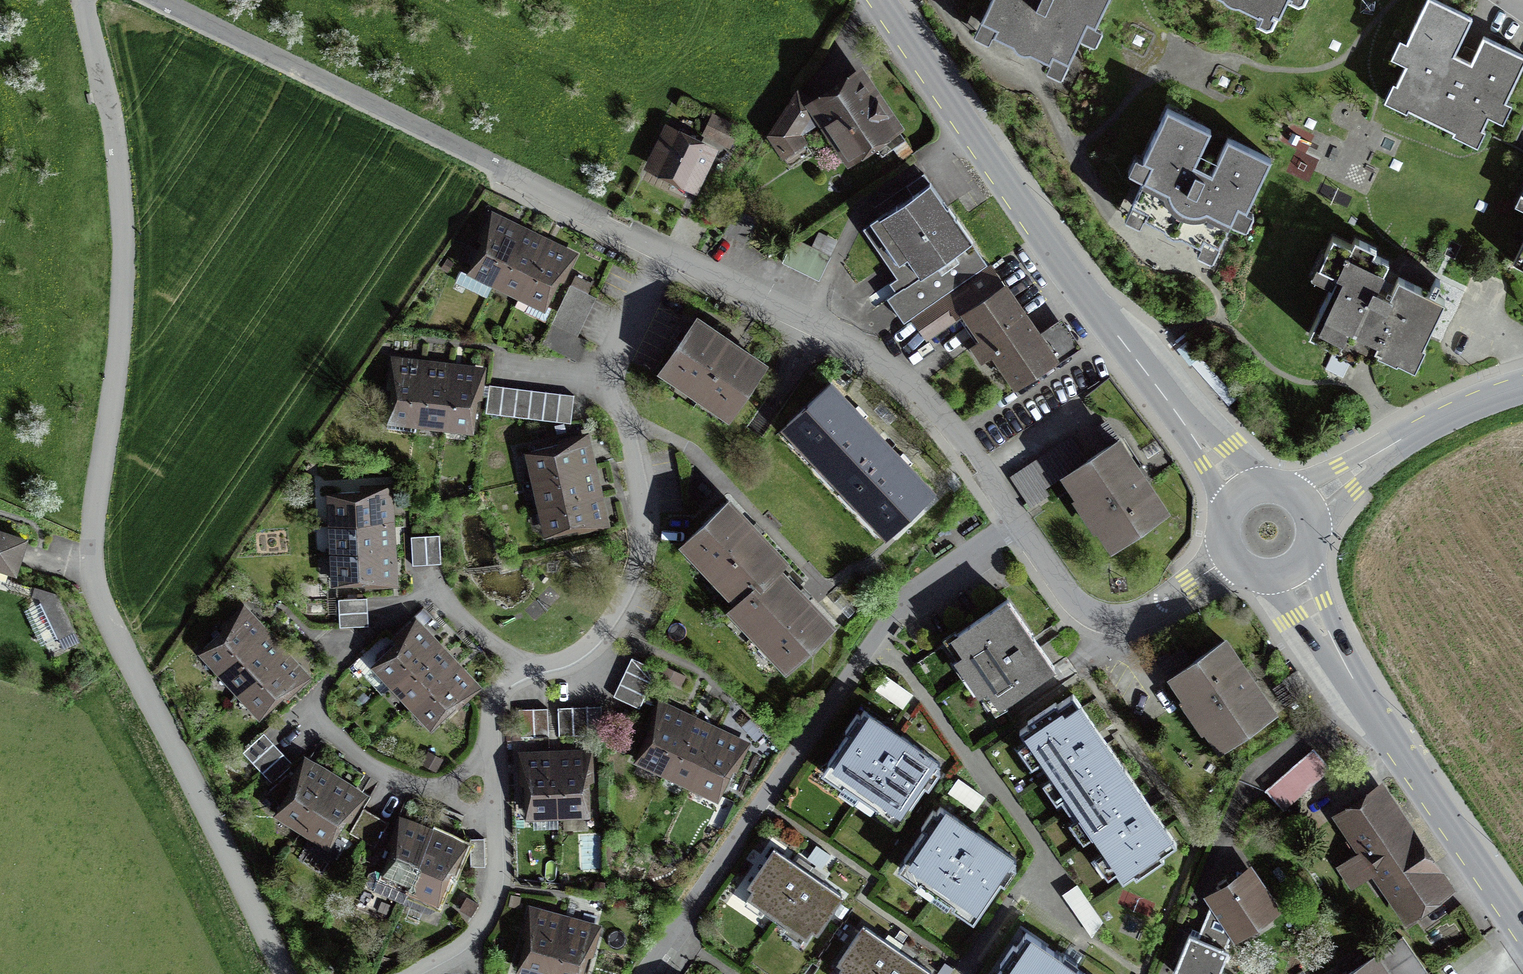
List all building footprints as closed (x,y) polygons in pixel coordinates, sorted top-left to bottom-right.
[(1062,82),(1080,45),(1095,52),(1103,35),(1098,32),(1113,0),(991,0),(993,1),(974,40),(990,48),(994,39),(1049,65),(1045,74),(1062,82)] [(1275,34),(1291,3),(1305,10),(1310,0),(1226,0),(1258,15),(1254,24),(1275,34)] [(1477,152),(1493,121),(1507,128),(1514,112),(1505,108),(1522,71),(1522,56),(1490,40),(1481,58),(1476,56),(1472,63),(1457,55),(1473,21),(1431,1),(1408,48),(1400,44),(1392,62),(1405,68),(1386,108),(1404,117),(1408,108),(1460,133),(1456,142),(1477,152)] [(822,124),(850,167),(904,131),(866,71),(817,102),(811,106),(822,124)] [(767,138),(784,163),(810,149),(802,136),(822,124),(811,106),(817,102),(798,92),(767,138)] [(1198,255),(1214,262),(1232,225),(1247,232),(1255,216),(1249,214),(1272,165),(1230,145),(1214,177),(1196,168),(1211,136),(1170,117),(1147,164),(1140,161),(1133,175),(1146,182),(1128,221),(1142,228),(1146,219),(1203,246),(1198,255)] [(703,140),(730,152),(739,131),(713,119),(703,140)] [(643,172),(697,198),(719,154),(665,127),(643,172)] [(896,281),(888,286),(894,295),(883,301),(898,324),(984,266),(968,243),(927,183),(874,219),(859,229),(896,281)] [(495,280),(518,231),(492,219),(462,284),(488,296),(495,280)] [(518,231),(495,280),(521,292),(544,243),(518,231)] [(1377,351),(1416,369),(1448,304),(1400,280),(1392,296),(1384,292),(1395,268),(1376,259),(1378,254),(1359,245),(1355,252),(1334,242),(1314,283),(1332,292),(1310,339),(1355,361),(1360,351),(1374,357),(1377,351)] [(544,243),(521,292),(531,297),(525,311),(542,319),(572,256),(544,243)] [(1057,361),(1003,285),(988,263),(984,266),(907,319),(922,341),(957,317),(975,342),(966,348),(978,365),(987,359),(1011,393),(1057,361)] [(595,296),(571,284),(542,342),(579,361),(584,351),(589,342),(575,335),(579,328),(585,316),(591,304),(595,296)] [(661,369),(730,416),(765,364),(696,318),(661,369)] [(416,418),(473,426),(480,374),(459,371),(439,368),(414,365),(394,363),(385,427),(414,431),(416,418)] [(786,427),(889,536),(934,493),(910,467),(862,416),(832,384),(786,427)] [(511,388),(497,386),(489,385),(486,412),(570,423),(573,395),(567,395),(553,393),(539,391),(524,389),(511,388)] [(530,449),(549,536),(603,524),(600,509),(594,480),(588,455),(584,437),(530,449)] [(1062,480),(1113,556),(1172,517),(1121,440),(1062,480)] [(331,491),(336,584),(392,581),(391,565),(390,536),(388,508),(387,488),(331,491)] [(684,539),(743,601),(734,609),(788,665),(831,624),(806,598),(777,568),(787,559),(761,532),(728,498),(684,539)] [(19,580),(31,541),(0,531),(0,574),(19,580)] [(438,534),(412,535),(413,563),(421,563),(434,562),(439,562),(438,534)] [(366,598),(339,599),(340,626),(368,625),(367,618),(367,605),(366,598)] [(1054,663),(1005,599),(950,640),(999,704),(1054,663)] [(63,600),(33,616),(51,650),(63,644),(70,657),(88,648),(63,600)] [(271,643),(253,623),(243,611),(204,645),(263,713),(302,678),(291,666),(271,643)] [(415,625),(377,661),(436,724),(474,688),(459,671),(440,651),(431,641),(415,625)] [(1169,684),(1220,760),(1280,719),(1228,643),(1169,684)] [(639,709),(658,668),(633,657),(629,663),(624,676),(617,690),(614,698),(639,709)] [(885,677),(876,690),(902,708),(911,695),(885,677)] [(1075,695),(1024,728),(1125,883),(1176,850),(1154,816),(1103,738),(1075,695)] [(558,735),(602,734),(601,706),(594,706),(580,707),(565,707),(557,707),(558,735)] [(639,754),(721,794),(744,747),(724,737),(703,727),(682,717),(661,707),(639,754)] [(518,709),(519,736),(548,735),(547,708),(541,708),(526,708),(518,709)] [(863,709),(824,768),(897,816),(936,757),(863,709)] [(265,733),(244,751),(273,782),(293,764),(288,759),(278,748),(269,738),(265,733)] [(1266,795),(1284,815),(1331,775),(1314,755),(1266,795)] [(589,756),(555,757),(557,810),(590,809),(589,756)] [(527,811),(557,810),(555,757),(525,758),(527,811)] [(304,825),(331,780),(305,765),(278,810),(304,825)] [(331,780),(304,825),(314,831),(306,845),(331,860),(342,840),(336,836),(359,797),(331,780)] [(961,784),(952,797),(978,816),(987,802),(961,784)] [(1375,791),(1340,816),(1363,849),(1339,866),(1353,886),(1379,867),(1410,911),(1444,888),(1375,791)] [(937,806),(898,866),(972,914),(1011,854),(937,806)] [(389,823),(383,819),(370,812),(363,809),(350,833),(376,847),(389,823)] [(404,899),(430,834),(402,823),(376,888),(404,899)] [(430,834),(404,899),(434,912),(460,847),(430,834)] [(478,838),(470,838),(471,866),(487,865),(485,837),(478,838)] [(776,917),(808,870),(774,848),(749,886),(754,889),(748,899),(776,917)] [(808,870),(776,917),(804,936),(809,927),(817,933),(843,894),(808,870)] [(1233,928),(1238,933),(1276,910),(1249,871),(1211,894),(1213,899),(1201,926),(1227,936),(1233,928)] [(1082,890),(1068,899),(1093,938),(1103,923),(1082,890)] [(550,973),(564,921),(534,913),(519,965),(550,973)] [(550,973),(553,973),(583,973),(595,929),(564,921),(550,973)] [(1222,947),(1227,936),(1201,926),(1197,937),(1191,934),(1176,971),(1182,973),(1219,973),(1229,950),(1222,947)] [(897,949),(866,928),(841,966),(846,969),(843,973),(880,973),(897,949)] [(1003,973),(1085,973),(1072,965),(1028,934),(1003,973)] [(1424,969),(1400,936),(1349,973),(1418,973),(1424,969)] [(880,973),(934,973),(897,949),(880,973)]
